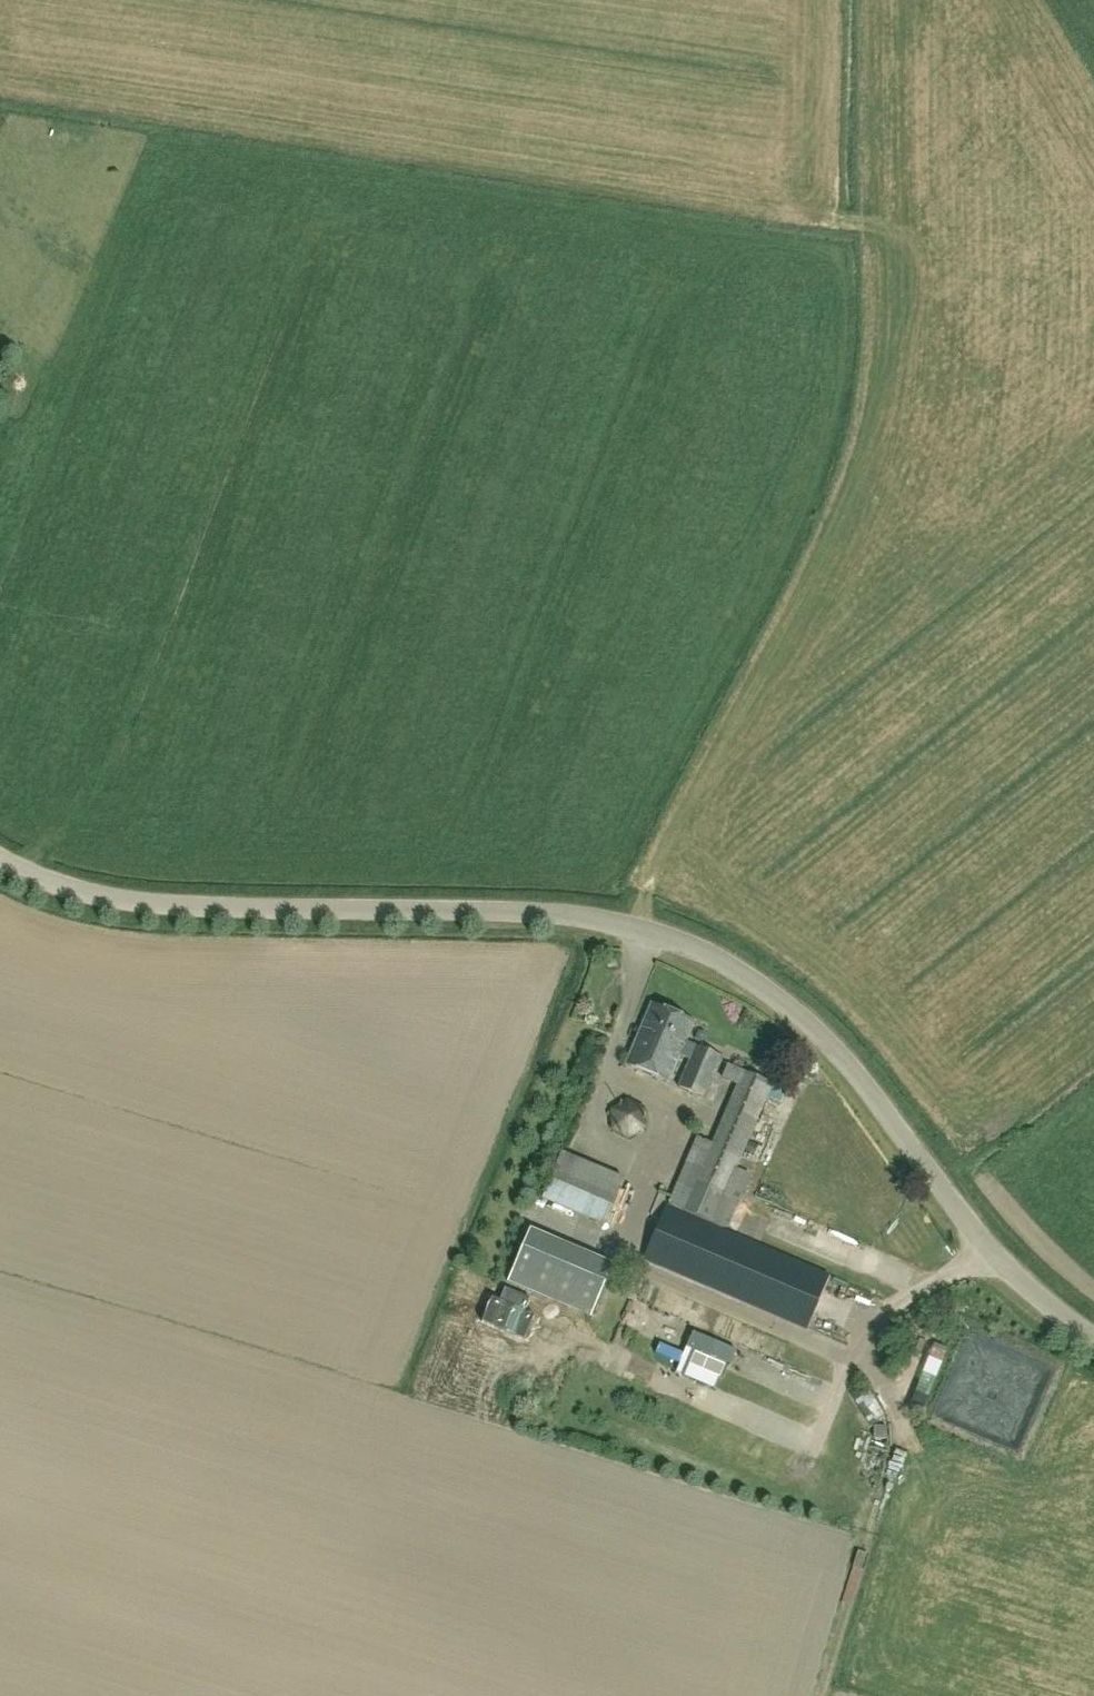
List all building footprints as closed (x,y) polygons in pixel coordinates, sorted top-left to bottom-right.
[(697,1045),(686,1041),(695,1022),(651,1003),(625,1064),(668,1083),(680,1055),(690,1060),(678,1087),(703,1098),(721,1057),(696,1046),(697,1045)] [(831,1278),(764,1249),(726,1233),(751,1176),(737,1169),(768,1098),(781,1103),(787,1090),(730,1065),(724,1078),(739,1085),(713,1144),(698,1138),(646,1260),(808,1330),(831,1278)] [(646,1127),(644,1108),(630,1101),(613,1110),(613,1129),(629,1137),(646,1127)] [(613,1205),(624,1178),(561,1153),(550,1179),(613,1205)] [(591,1317),(612,1267),(529,1231),(507,1281),(591,1317)] [(712,1311),(775,1333),(779,1324),(715,1302),(712,1311)] [(679,1327),(673,1342),(739,1369),(745,1353),(679,1327)] [(857,1398),(871,1426),(881,1420),(867,1393),(857,1398)]
